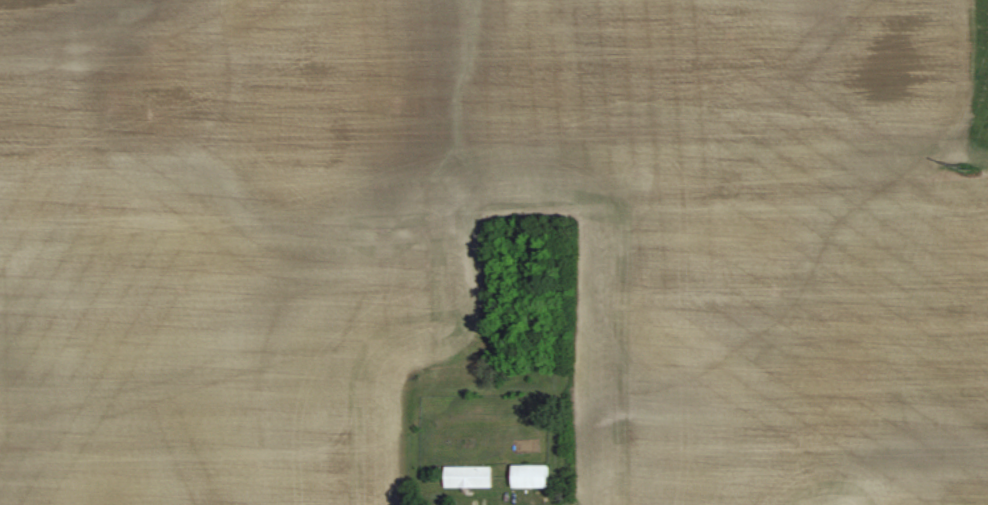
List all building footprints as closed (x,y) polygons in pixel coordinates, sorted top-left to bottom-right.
[(555,463),(517,463),(517,486),(555,486),(555,463)] [(497,486),(497,465),(449,465),(449,486),(497,486)]
